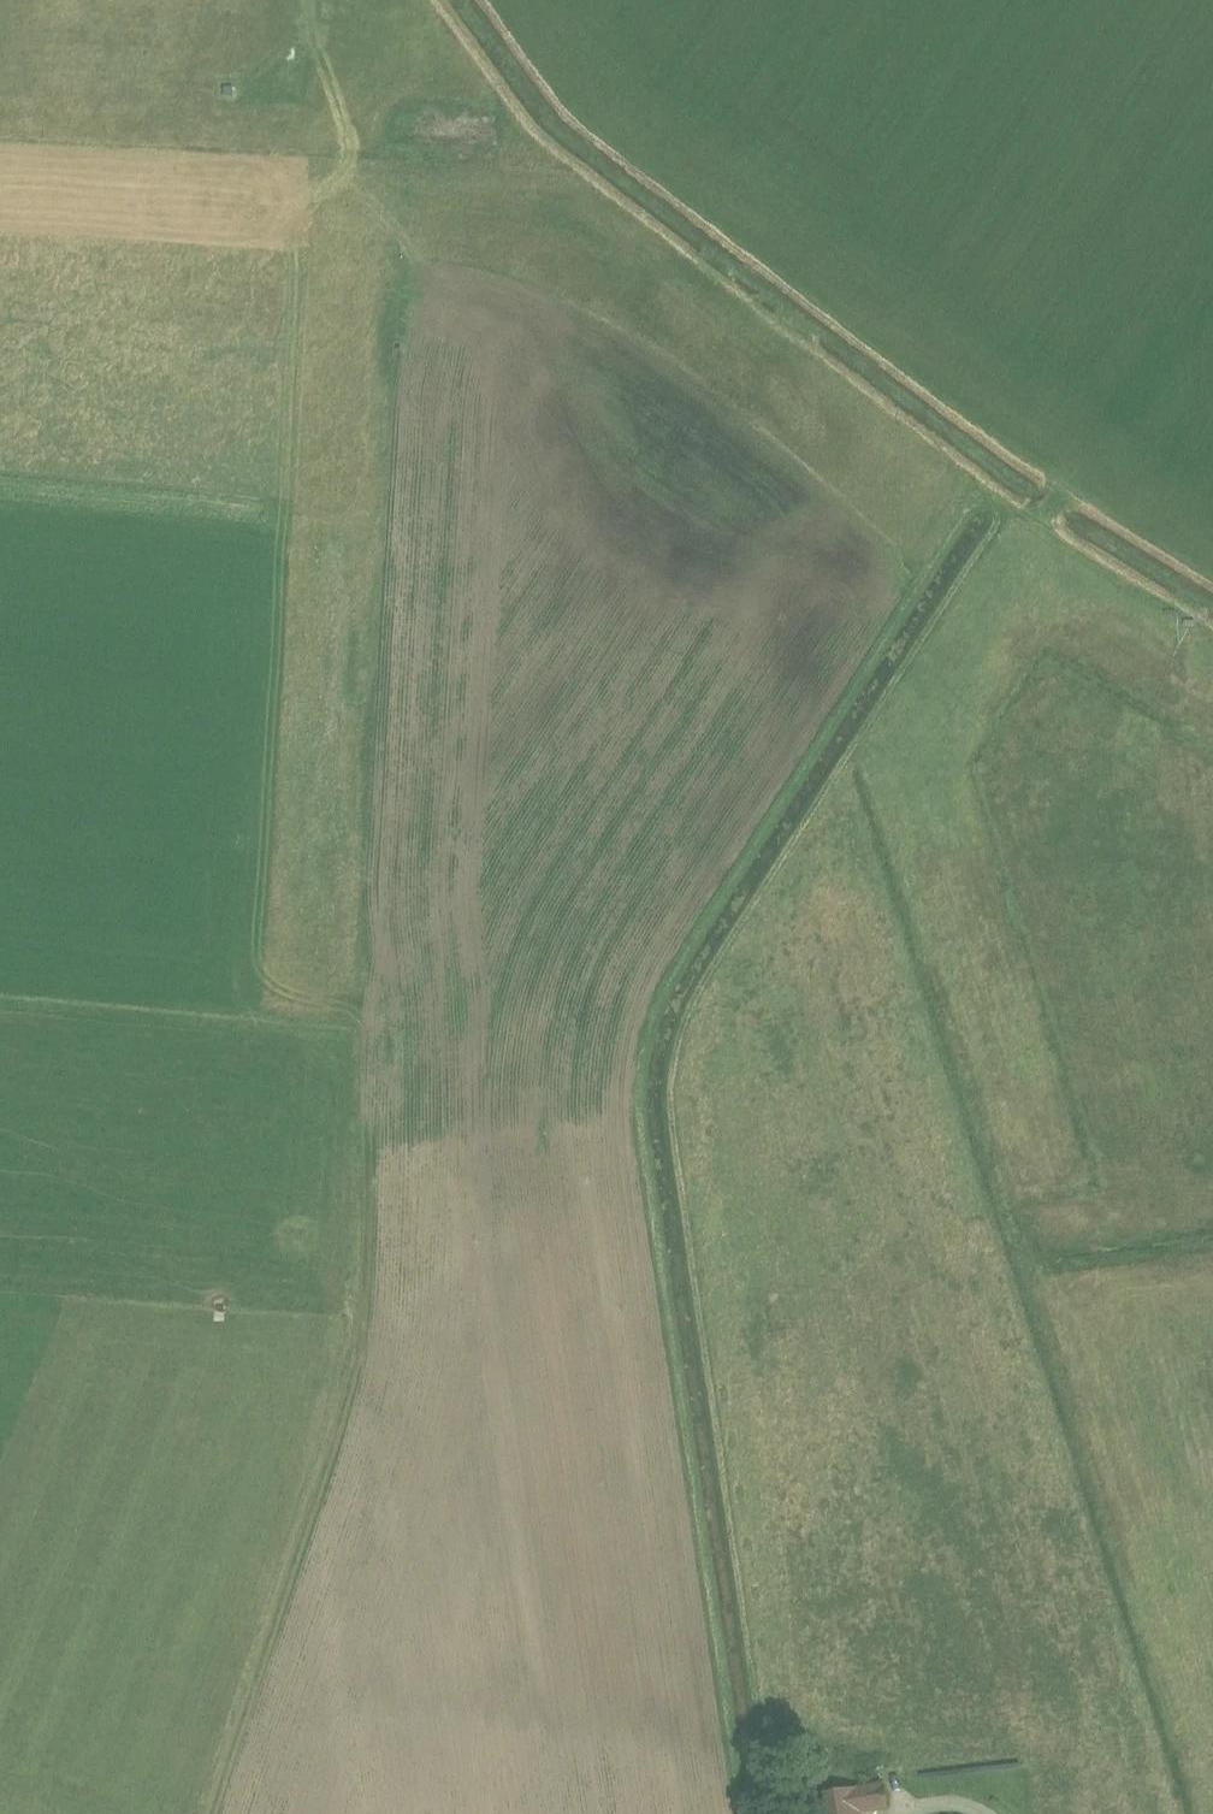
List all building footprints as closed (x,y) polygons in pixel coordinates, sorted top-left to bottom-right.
[(820,1813),(859,1813),(858,1812),(887,1807),(884,1786),(854,1791),(854,1788),(817,1795),(820,1813)]
